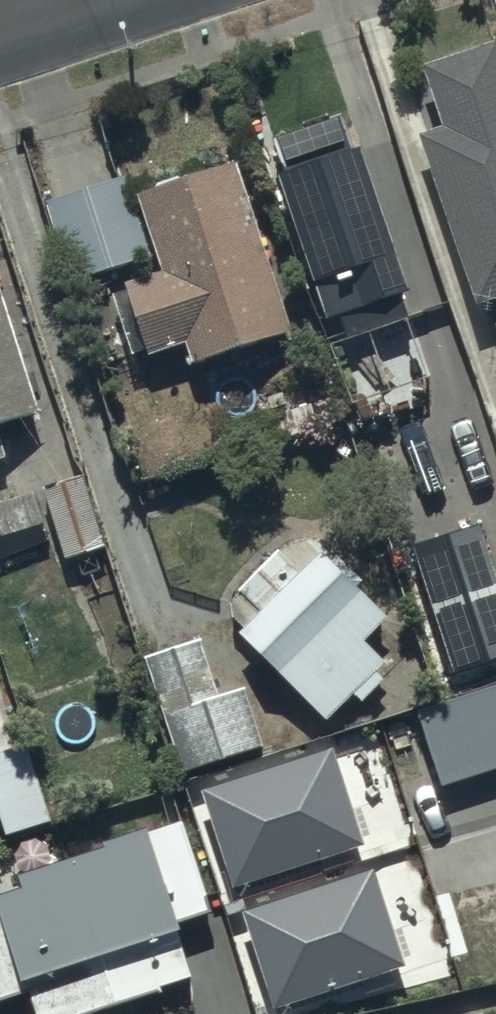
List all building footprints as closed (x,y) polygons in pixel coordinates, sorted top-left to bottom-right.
[(427,59),(448,121),(430,127),(487,296),(495,293),(495,35),(427,59)] [(350,110),(272,138),(345,327),(406,303),(401,288),(416,282),(350,110)] [(243,152),(144,190),(168,264),(129,277),(152,346),(189,334),(197,357),(299,324),(243,152)] [(127,173),(49,195),(73,278),(152,255),(127,173)] [(42,404),(0,271),(0,417),(42,404)] [(10,453),(0,421),(0,456),(10,453)] [(84,472),(44,484),(66,555),(106,543),(84,472)] [(0,500),(0,512),(5,531),(0,532),(0,556),(52,538),(35,488),(0,500)] [(413,545),(454,672),(495,658),(495,577),(479,524),(413,545)] [(324,544),(242,626),(331,715),(359,688),(369,698),(390,677),(377,665),(387,654),(368,635),(391,612),(324,544)] [(204,632),(148,651),(189,769),(270,741),(249,680),(223,689),(204,632)] [(421,708),(445,782),(495,765),(495,683),(421,708)] [(329,741),(203,779),(234,882),(364,842),(329,741)] [(0,753),(0,805),(6,831),(52,819),(33,745),(0,753)] [(33,988),(42,1013),(84,1013),(83,1011),(195,972),(180,929),(191,925),(187,916),(216,906),(185,816),(20,872),(24,886),(0,894),(0,999),(33,988)] [(405,963),(374,869),(247,909),(277,1004),(405,963)]
